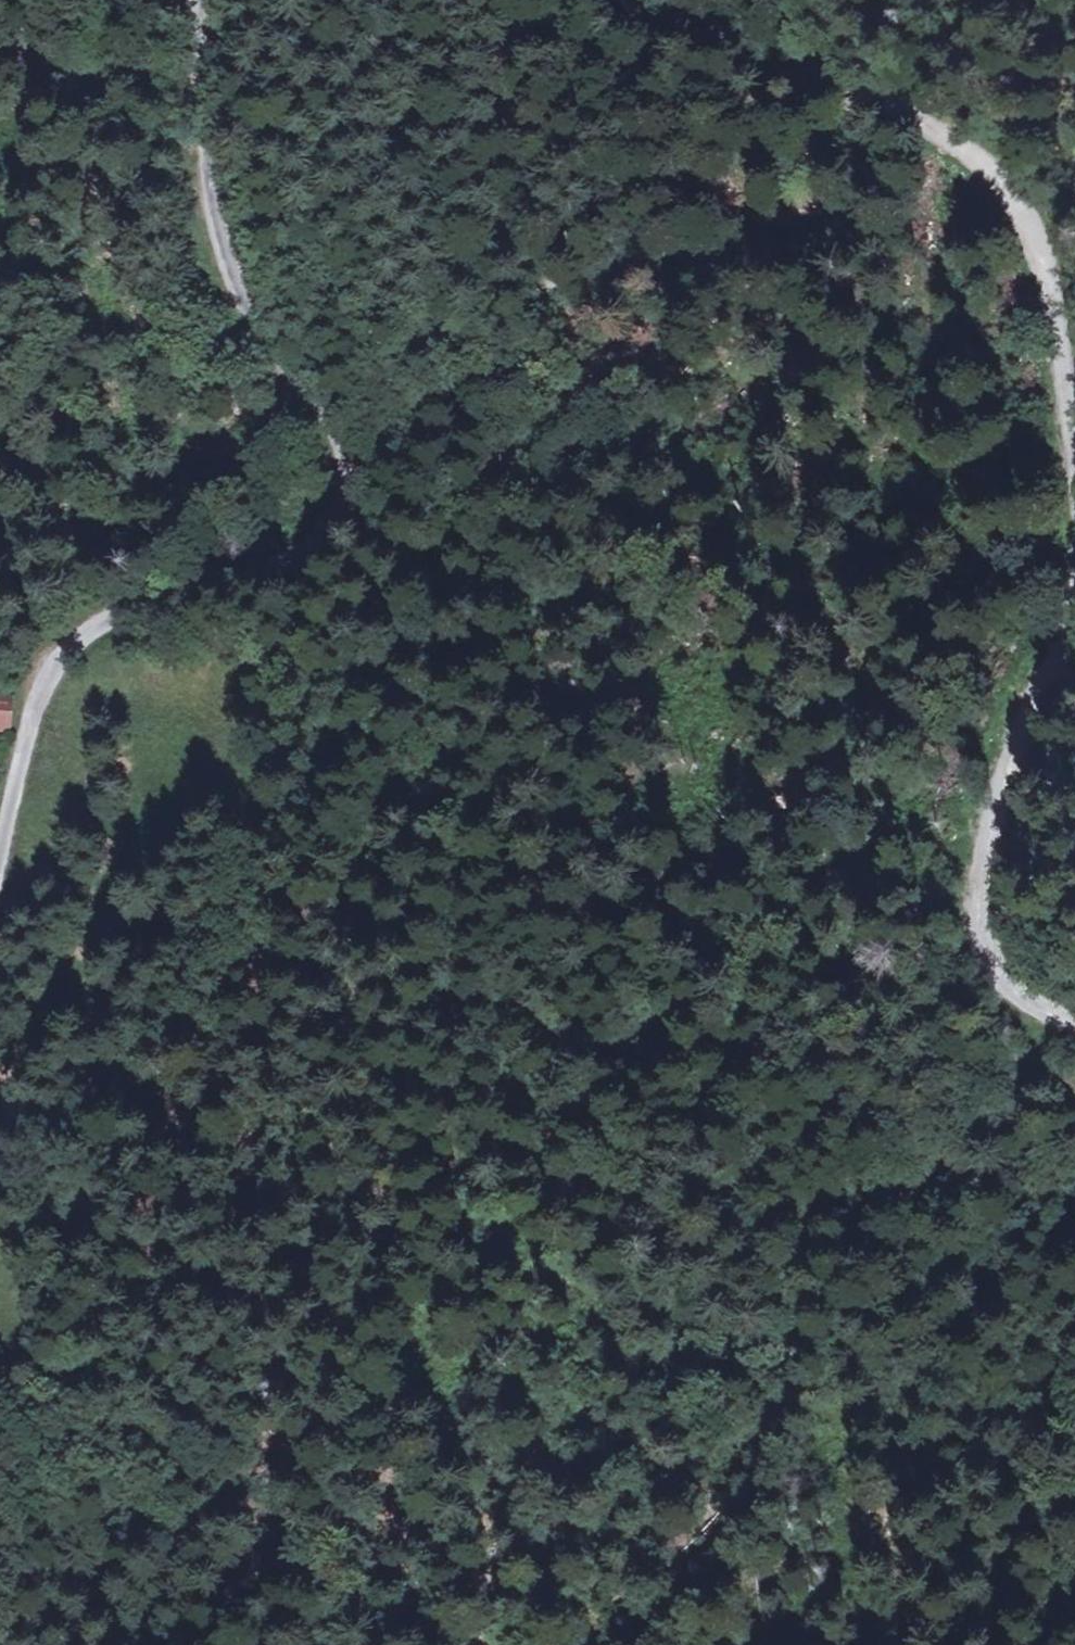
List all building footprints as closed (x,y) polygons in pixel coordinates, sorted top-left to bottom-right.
[(23,711),(6,713),(0,713),(0,750),(23,749),(23,711)]
